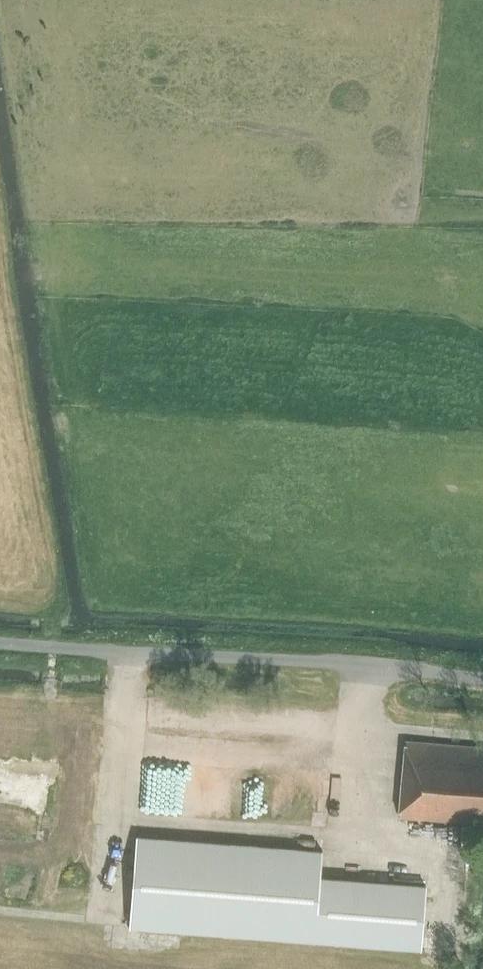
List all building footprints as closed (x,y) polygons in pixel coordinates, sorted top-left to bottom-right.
[(405,740),(399,817),(482,823),(482,747),(405,740)] [(420,949),(425,885),(320,877),(322,851),(136,836),(129,926),(420,949)]
